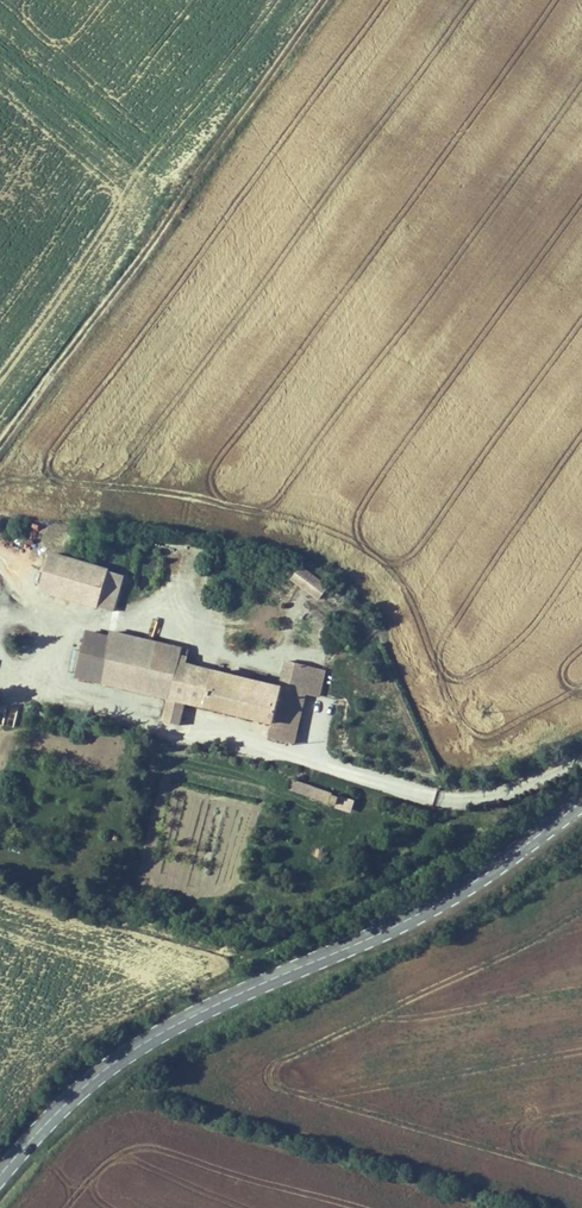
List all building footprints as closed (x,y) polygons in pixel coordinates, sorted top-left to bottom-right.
[(62,552),(43,547),(33,586),(51,590),(62,552)] [(80,598),(89,558),(62,552),(51,590),(80,598)] [(112,606),(123,567),(89,558),(80,598),(112,606)] [(300,560),(286,572),(306,596),(320,584),(300,560)] [(193,570),(191,583),(201,585),(203,572),(193,570)] [(89,681),(104,629),(81,623),(66,675),(89,681)] [(180,661),(183,650),(104,629),(89,681),(96,683),(101,668),(136,677),(132,692),(141,694),(145,679),(160,683),(156,698),(161,700),(155,719),(175,725),(180,705),(270,728),(267,740),(291,746),(304,696),(312,665),(287,659),(280,688),(180,661)] [(327,669),(312,665),(304,696),(319,700),(327,669)] [(101,668),(96,683),(132,692),(136,677),(101,668)] [(145,679),(141,694),(156,698),(160,683),(145,679)] [(351,812),(354,801),(292,781),(288,793),(351,812)]
